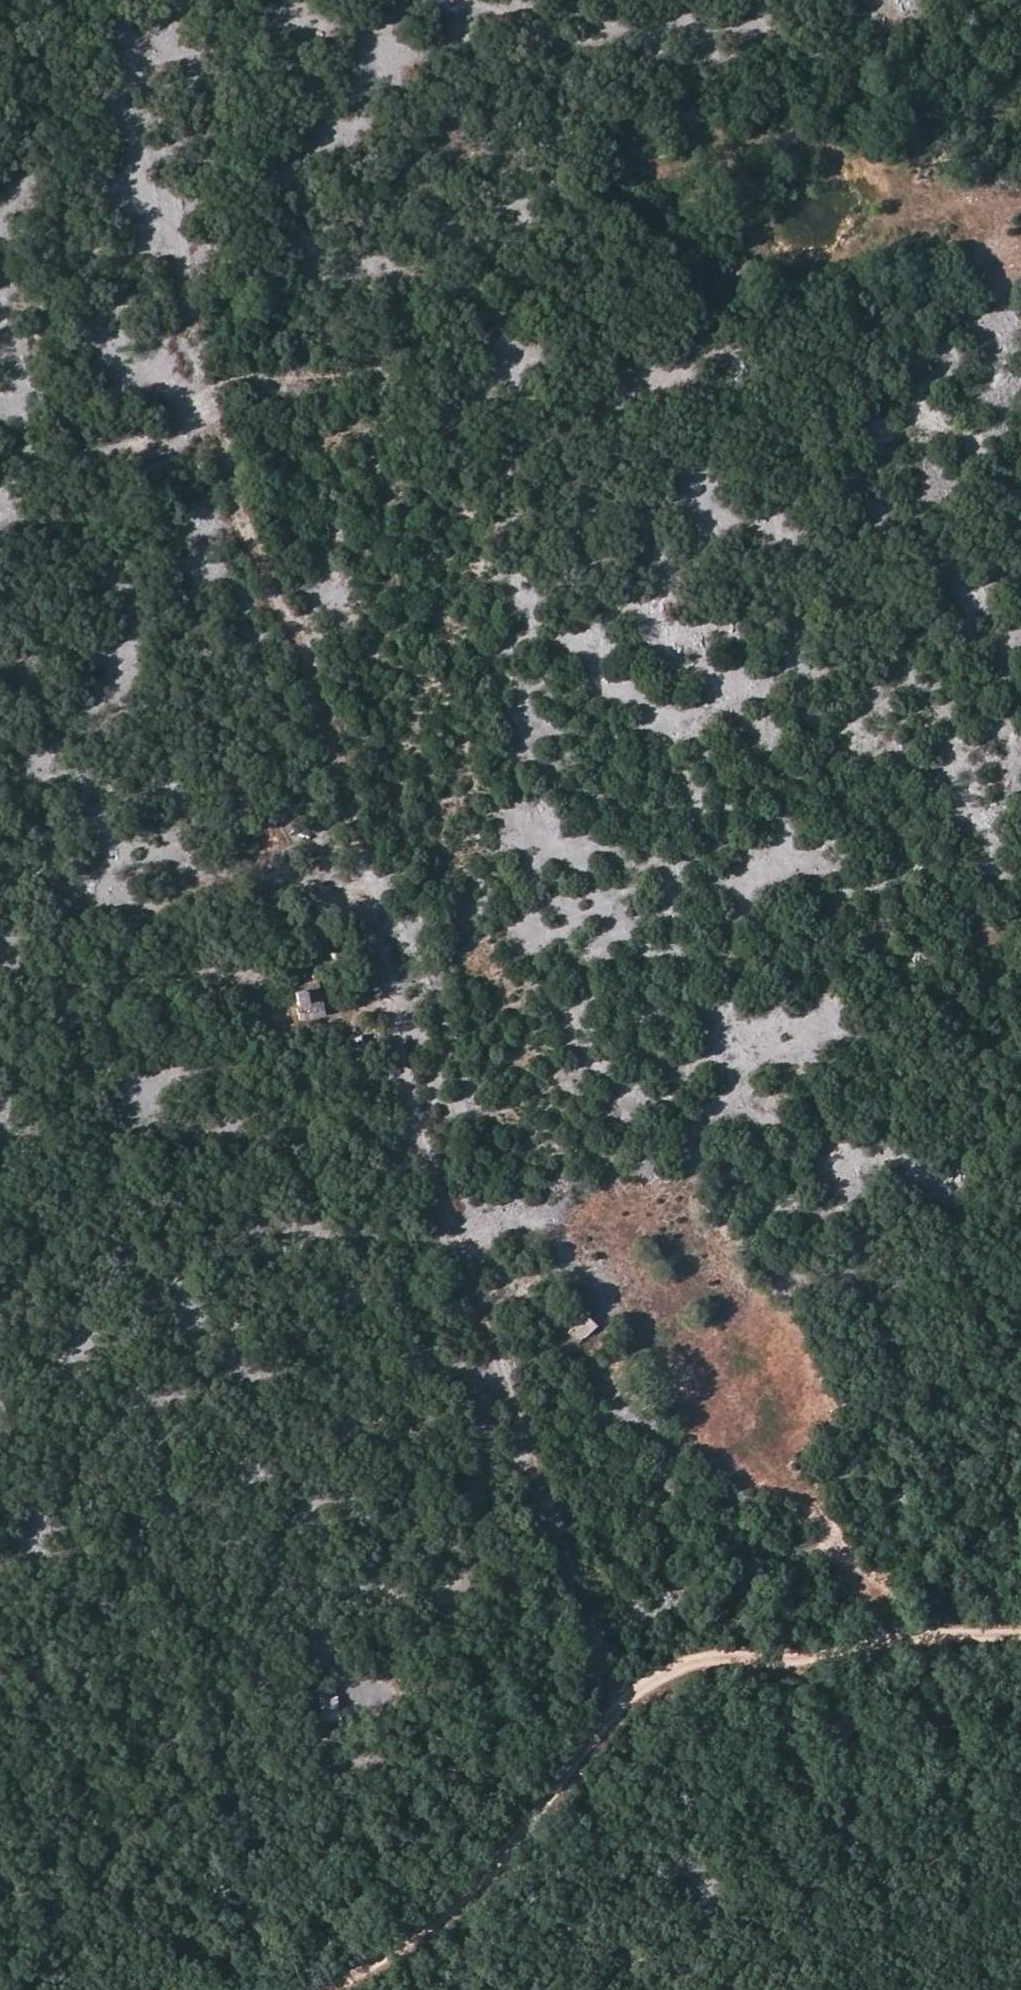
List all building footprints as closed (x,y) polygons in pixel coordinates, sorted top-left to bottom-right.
[(293,979),(295,1016),(322,1015),(320,978),(293,979)] [(565,1326),(585,1311),(578,1302),(558,1317),(565,1326)] [(576,1342),(597,1323),(585,1309),(563,1328),(576,1342)] [(323,1692),(324,1718),(338,1717),(337,1691),(323,1692)]
